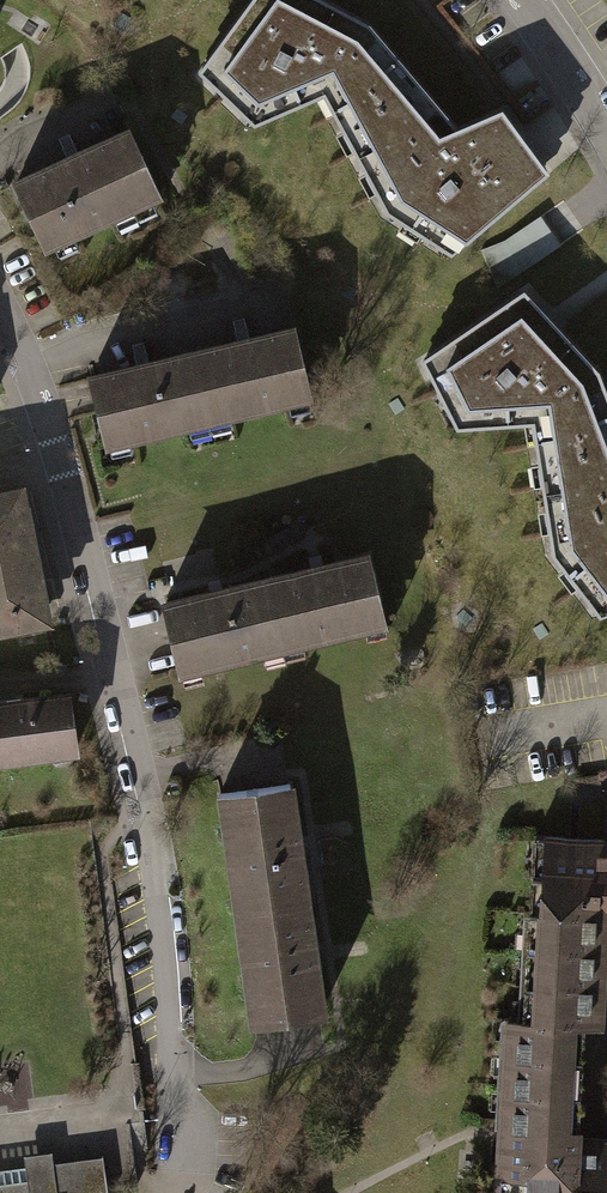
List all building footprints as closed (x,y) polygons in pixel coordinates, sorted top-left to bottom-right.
[(252,127),(321,99),(386,213),(451,256),(547,174),(503,111),(459,132),(367,24),(322,0),(252,0),(198,78),(252,127)] [(133,126),(14,179),(47,253),(166,199),(133,126)] [(502,280),(565,248),(548,216),(486,248),(502,280)] [(536,427),(555,555),(604,620),(606,619),(606,396),(599,373),(525,295),(427,359),(457,429),(536,427)] [(295,327),(90,374),(107,447),(312,400),(295,327)] [(0,492),(0,636),(54,625),(27,487),(0,492)] [(392,629),(374,555),(165,606),(183,680),(392,629)] [(0,695),(0,758),(77,748),(68,686),(0,695)] [(332,1021),(296,786),(216,799),(252,1033),(332,1021)] [(599,847),(540,843),(529,1027),(586,1030),(606,1031),(606,1007),(606,847),(599,847)] [(529,1027),(496,1025),(487,1192),(606,1192),(606,1141),(580,1140),(586,1030),(529,1027)] [(103,1156),(53,1162),(51,1151),(24,1155),(25,1166),(0,1169),(0,1192),(108,1192),(103,1156)]
